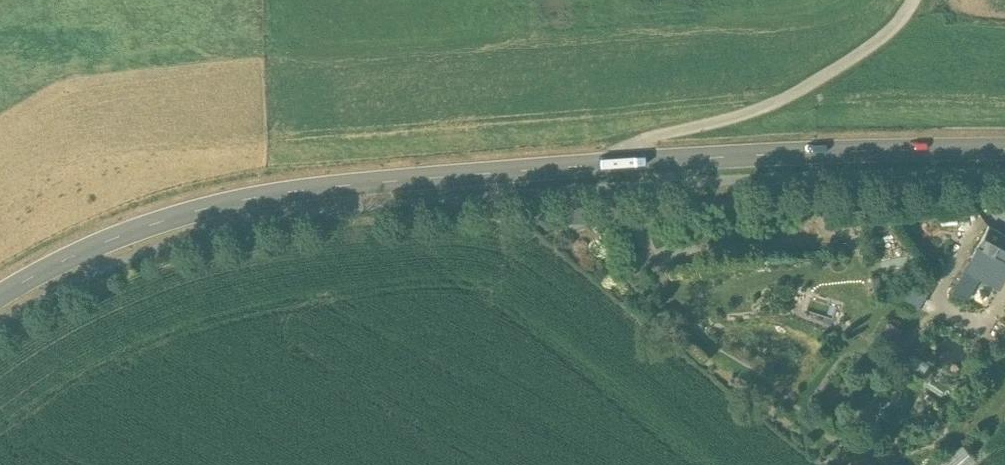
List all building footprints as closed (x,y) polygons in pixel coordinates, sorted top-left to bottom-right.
[(991,225),(980,245),(1004,258),(1004,233),(991,225)] [(965,269),(954,292),(967,299),(979,276),(965,269)] [(919,375),(927,358),(910,350),(902,367),(919,375)] [(934,464),(970,464),(976,462),(968,445),(933,463),(934,464)]
